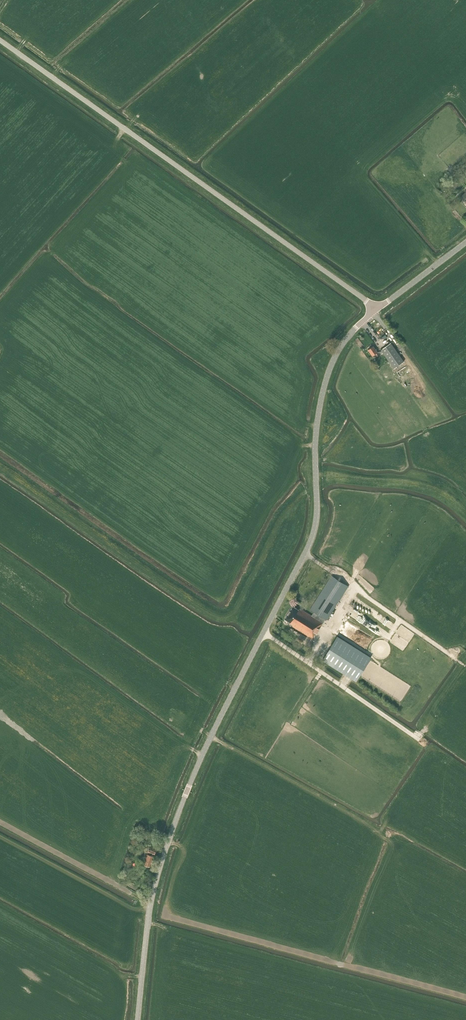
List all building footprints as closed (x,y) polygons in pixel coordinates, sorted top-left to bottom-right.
[(394,369),(404,361),(391,343),(381,350),(394,369)] [(368,350),(372,356),(375,354),(377,356),(379,355),(373,346),(368,350)] [(332,576),(310,609),(314,612),(311,616),(303,610),(302,611),(299,608),(298,610),(293,606),(285,619),(290,623),(289,624),(312,638),(315,634),(316,634),(326,619),(327,620),(348,586),(332,576)] [(356,680),(369,660),(336,639),(323,660),(356,680)] [(154,856),(155,854),(156,848),(150,846),(148,852),(147,854),(144,864),(151,866),(154,856)]
